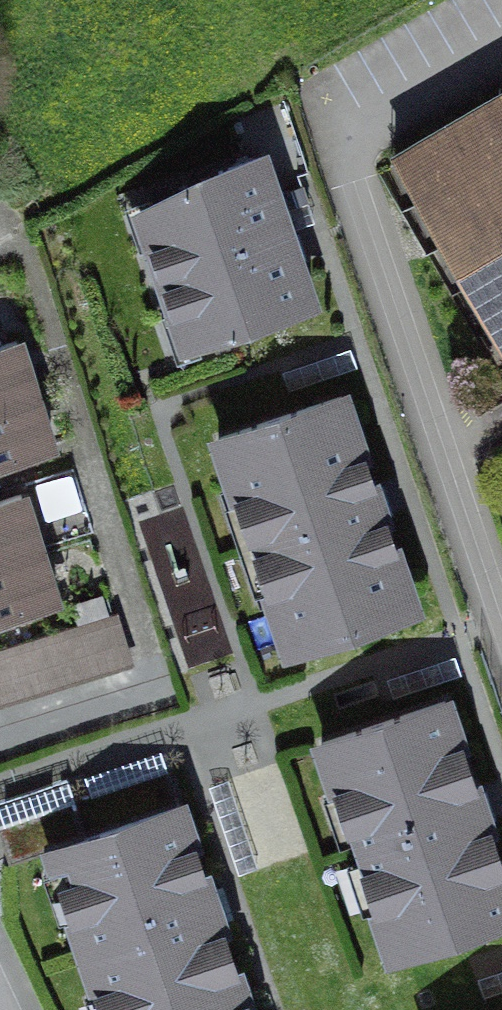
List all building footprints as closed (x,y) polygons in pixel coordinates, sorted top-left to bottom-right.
[(396,161),(501,343),(501,100),(396,161)] [(143,196),(190,339),(308,301),(261,158),(143,196)] [(0,350),(0,403),(32,393),(18,345),(0,350)] [(0,403),(0,461),(48,447),(32,393),(0,403)] [(341,398),(218,439),(289,647),(412,606),(341,398)] [(0,502),(0,558),(33,549),(21,496),(0,502)] [(0,558),(0,615),(47,603),(33,549),(0,558)] [(0,651),(0,703),(132,662),(117,614),(0,651)] [(324,743),(393,951),(501,915),(501,876),(445,704),(324,743)] [(52,847),(103,1009),(162,1009),(237,983),(177,807),(52,847)] [(162,1009),(247,1009),(237,983),(162,1009)]
